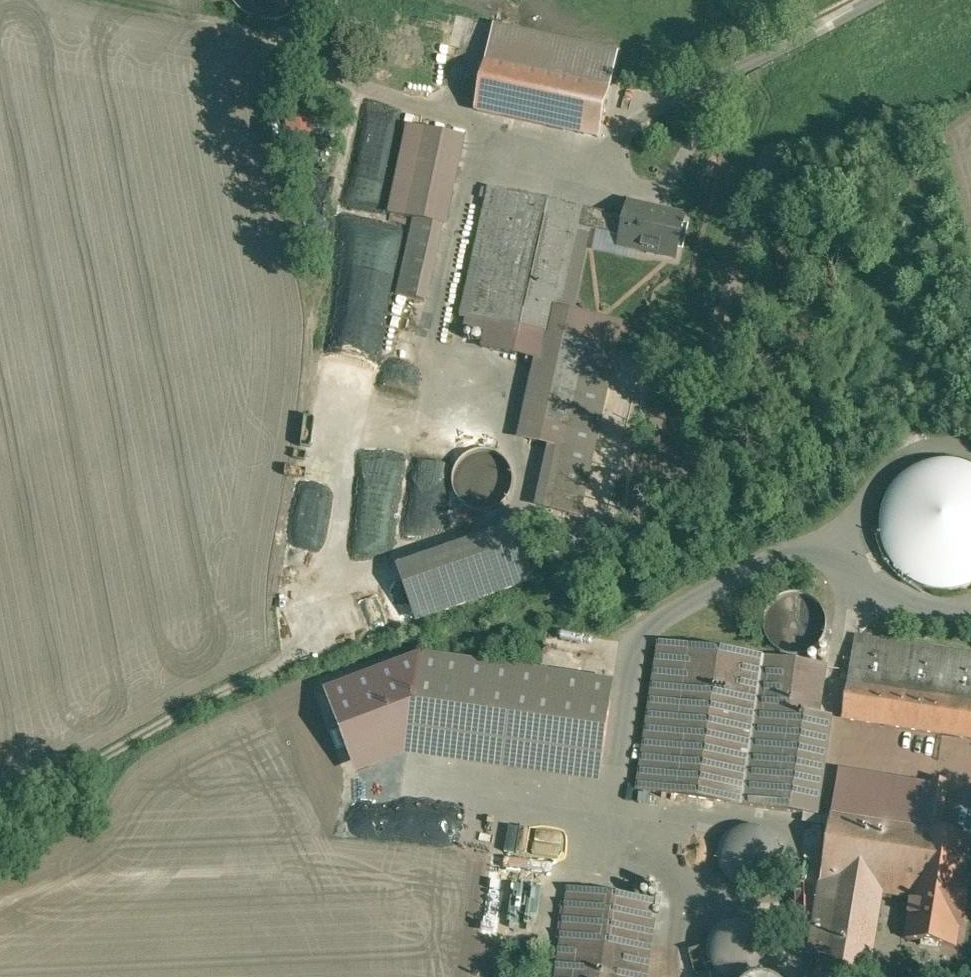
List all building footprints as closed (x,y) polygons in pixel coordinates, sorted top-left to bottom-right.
[(610,87),(489,60),(478,110),(599,137),(610,87)] [(290,140),(317,148),(324,123),(297,116),(290,140)] [(464,138),(409,127),(391,212),(416,219),(400,294),(426,300),(445,224),(464,138)] [(584,208),(490,187),(461,317),(490,323),(487,333),(497,335),(499,325),(553,338),(566,341),(566,340),(589,234),(579,232),(580,228),(584,208)] [(661,213),(631,207),(631,205),(630,204),(627,218),(584,208),(580,228),(623,237),(621,245),(677,258),(686,217),(662,212),(661,213)] [(566,341),(553,338),(531,440),(562,447),(549,506),(582,513),(617,351),(566,340),(566,341)] [(389,548),(401,460),(369,456),(358,543),(389,548)] [(921,466),(916,468),(912,471),(908,473),(903,477),(898,482),(894,487),(889,494),(885,503),(883,509),(882,515),(881,520),(881,527),(882,535),(883,540),(885,547),(887,554),(889,557),(892,562),(895,567),(899,570),(903,575),(907,578),(912,581),(916,584),(920,585),(925,587),(930,589),(938,591),(948,591),(959,590),(965,588),(969,587),(970,586),(970,466),(968,465),(962,463),(953,461),(943,461),(933,462),(926,464),(921,466)] [(303,470),(297,532),(306,533),(301,589),(342,592),(352,474),(303,470)] [(518,538),(405,578),(419,619),(533,580),(518,538)] [(800,594),(795,594),(790,594),(786,596),(782,597),(779,599),(776,601),(774,603),(772,605),(770,609),(767,614),(766,617),(766,621),(766,625),(766,628),(766,632),(768,636),(769,639),(771,642),(774,646),(777,649),(780,651),(784,653),(789,655),(793,655),(798,656),(803,655),(807,654),(811,652),(814,650),(817,648),(820,645),(823,640),(825,636),(827,632),(827,628),(827,624),(827,621),(827,619),(826,616),(825,612),(823,608),(820,605),(817,601),(815,600),(812,598),(809,596),(804,595),(800,594)] [(856,637),(844,719),(970,739),(970,655),(856,637)] [(695,647),(661,642),(639,790),(673,795),(695,647)] [(748,655),(695,647),(673,795),(726,803),(748,655)] [(827,666),(748,655),(726,803),(766,808),(778,730),(781,709),(820,715),(827,666)] [(614,684),(423,657),(412,736),(603,763),(614,684)] [(820,715),(781,709),(778,730),(817,736),(820,715)] [(817,736),(778,730),(766,808),(783,811),(786,790),(809,794),(817,736)] [(809,794),(786,790),(783,811),(806,814),(809,794)] [(651,795),(639,793),(638,802),(649,804),(651,795)] [(832,819),(810,954),(822,956),(819,976),(861,976),(875,892),(914,898),(918,870),(964,877),(970,839),(927,832),(927,834),(832,819)] [(517,854),(521,828),(509,826),(505,852),(517,854)] [(739,828),(734,830),(731,833),(729,835),(726,837),(723,841),(721,846),(720,848),(720,851),(719,854),(719,858),(719,862),(720,866),(721,868),(723,871),(724,875),(727,878),(729,881),(732,883),(735,884),(739,886),(743,888),(751,889),(759,887),(762,886),(765,885),(770,882),(772,880),(774,877),(778,873),(779,869),(780,867),(781,863),(782,860),(782,856),(781,851),(780,847),(779,843),(777,840),(774,836),(770,833),(766,830),(762,828),(757,826),(750,826),(743,826),(739,828)] [(537,839),(536,861),(563,861),(563,840),(537,839)] [(533,872),(534,861),(509,858),(508,869),(533,872)] [(964,877),(918,870),(914,898),(907,939),(956,946),(959,923),(963,924),(970,878),(964,877)] [(543,888),(531,887),(526,924),(537,926),(543,888)] [(571,889),(560,976),(649,976),(659,900),(571,889)] [(731,923),(726,925),(720,928),(717,931),(715,934),(713,937),(711,941),(710,945),(709,948),(708,953),(709,957),(710,960),(711,964),(713,967),(715,970),(717,972),(720,975),(722,976),(723,976),(753,976),(754,976),(758,974),(760,971),(763,967),(765,962),(767,959),(767,955),(767,951),(767,947),(766,944),(765,941),(764,939),(763,936),(760,933),(757,930),(753,927),(749,925),(746,924),(742,923),(737,922),(731,923)]
